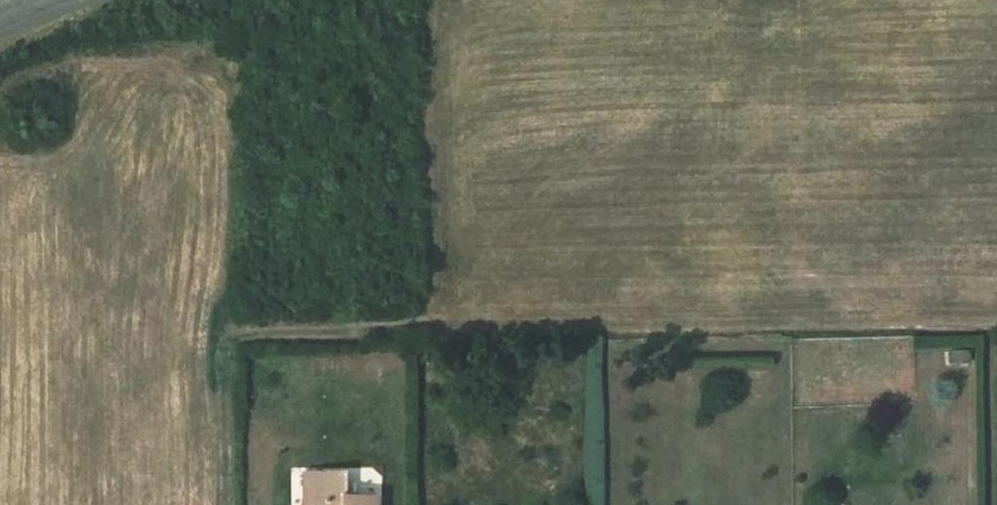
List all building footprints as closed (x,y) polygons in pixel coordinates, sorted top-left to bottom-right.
[(970,351),(949,352),(949,362),(969,361),(970,351)] [(305,504),(315,504),(314,472),(305,474),(305,504)] [(314,472),(315,504),(377,504),(377,497),(345,497),(345,472),(314,472)]
